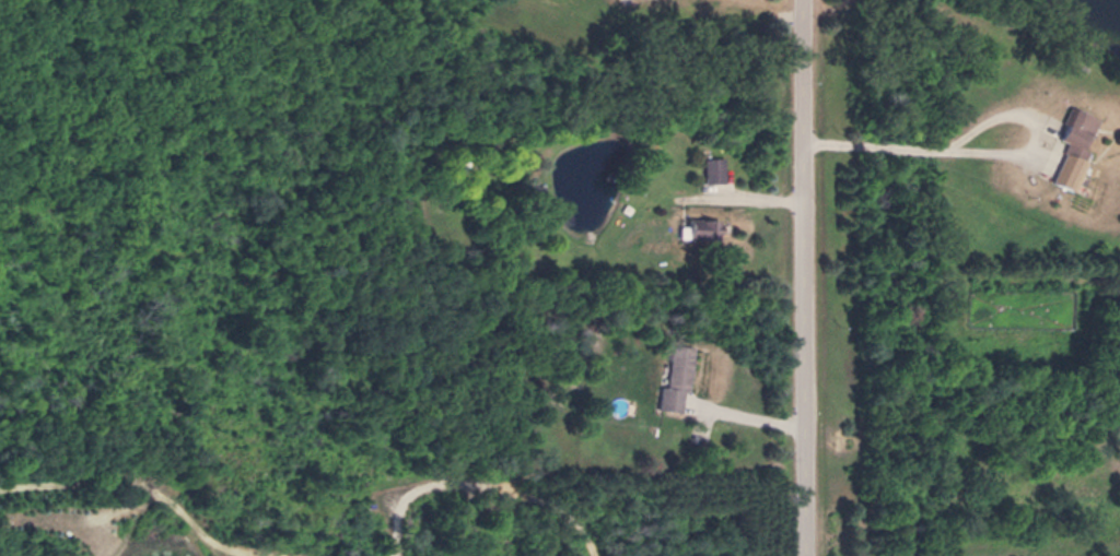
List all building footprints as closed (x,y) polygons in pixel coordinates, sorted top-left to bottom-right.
[(1059,140),(1044,184),(1065,191),(1090,117),(1059,107),(1049,136),(1059,140)] [(727,154),(706,154),(706,180),(727,180),(727,154)] [(718,237),(718,217),(689,217),(689,237),(718,237)] [(651,386),(650,412),(680,413),(683,345),(662,343),(660,386),(651,386)]
